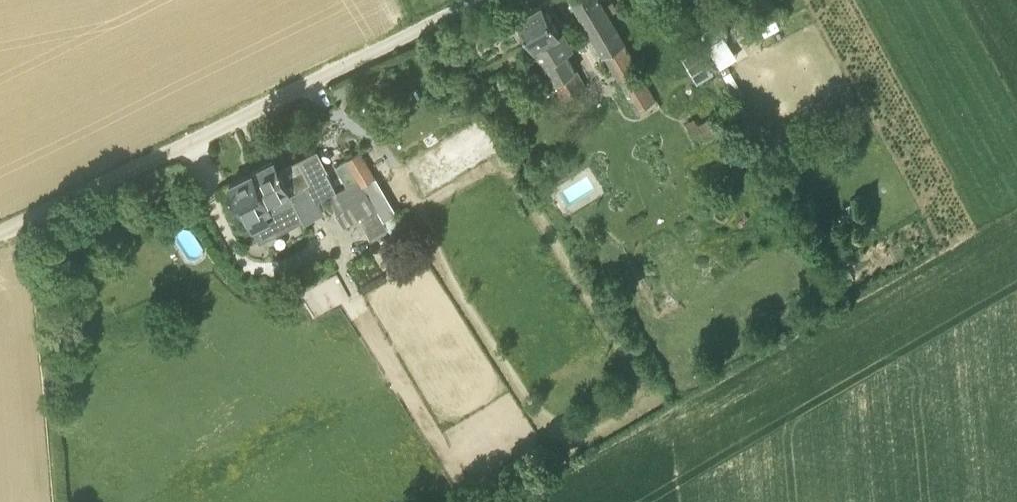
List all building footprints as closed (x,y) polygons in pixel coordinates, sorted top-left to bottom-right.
[(624,42),(599,0),(573,0),(604,54),(603,54),(635,111),(656,99),(624,42)] [(588,87),(586,84),(567,51),(570,50),(560,32),(559,32),(542,2),(517,16),(534,47),(554,82),(552,83),(563,101),(588,87)] [(704,34),(721,65),(740,54),(722,23),(704,34)] [(717,132),(711,113),(688,121),(695,140),(717,132)] [(385,202),(382,196),(384,195),(380,187),(359,151),(335,165),(347,186),(328,195),(343,224),(359,216),(369,236),(387,227),(379,211),(383,209),(380,205),(385,202)] [(269,203),(312,183),(321,178),(309,155),(298,161),(279,171),(273,160),(252,171),(269,203)] [(229,182),(253,229),(259,240),(304,218),(303,217),(323,207),(312,183),(269,203),(252,171),(229,182)]
